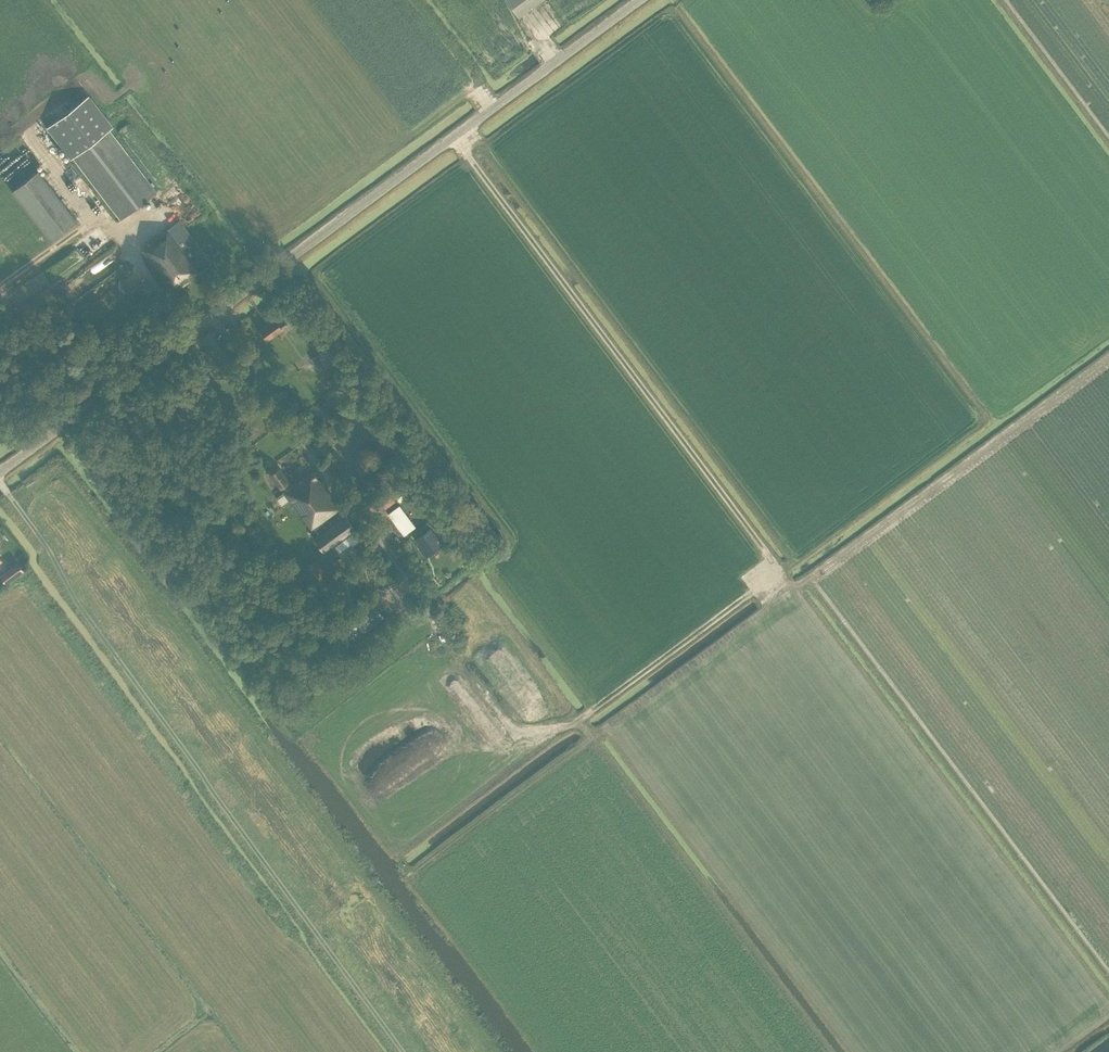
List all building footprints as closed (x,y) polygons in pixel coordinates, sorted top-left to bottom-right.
[(519,17),(542,0),(507,0),(519,17)] [(72,157),(116,214),(121,220),(157,191),(109,129),(112,127),(88,95),(47,126),(72,158),(72,157)] [(12,191),(30,214),(51,242),(78,221),(39,170),(12,191)] [(149,244),(143,251),(172,291),(211,262),(180,220),(149,243),(149,244)] [(96,265),(102,275),(108,271),(110,274),(129,261),(120,249),(96,265)] [(86,271),(84,287),(94,288),(96,272),(86,271)] [(278,322),(275,318),(260,329),(267,340),(283,329),(288,326),(283,319),(278,322)] [(322,350),(311,358),(320,371),(331,363),(322,350)] [(331,433),(340,428),(335,421),(327,426),(331,433)] [(313,537),(324,552),(355,529),(334,499),(312,470),(291,485),(279,468),(271,473),(284,490),(282,491),(312,531),(310,533),(313,537)] [(388,491),(379,499),(386,508),(395,501),(388,491)] [(428,529),(414,539),(421,548),(425,544),(432,553),(441,546),(428,529)] [(359,531),(337,546),(344,555),(347,560),(360,551),(358,548),(367,542),(359,531)] [(337,546),(322,557),(328,566),(344,555),(337,546)] [(452,569),(464,563),(460,554),(448,560),(452,569)] [(19,563),(8,571),(13,578),(24,570),(19,563)] [(327,572),(334,579),(339,575),(332,568),(327,572)]
